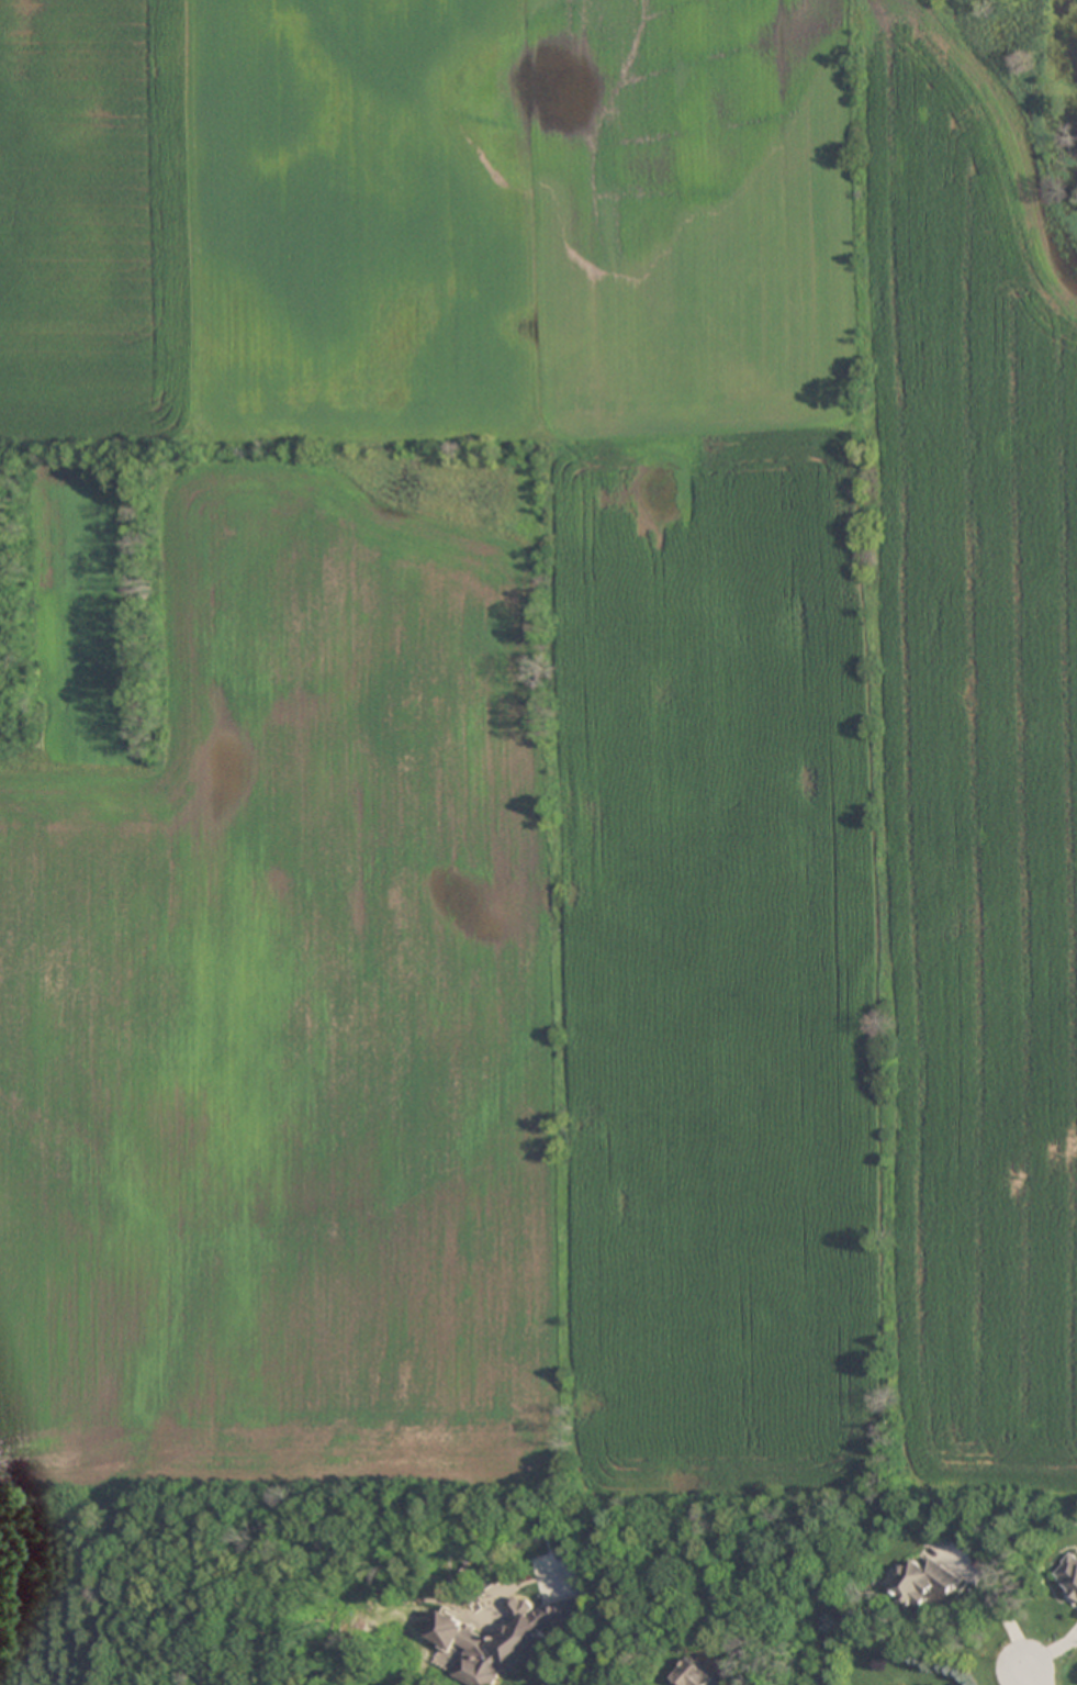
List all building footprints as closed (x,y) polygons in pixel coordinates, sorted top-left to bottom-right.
[(1072,1552),(1050,1577),(1076,1602),(1076,1557),(1072,1552)] [(922,1613),(938,1589),(950,1597),(962,1578),(931,1557),(925,1565),(913,1558),(891,1593),(922,1613)] [(428,1637),(454,1651),(464,1648),(465,1653),(453,1675),(472,1684),(495,1684),(504,1668),(512,1672),(524,1664),(534,1661),(539,1652),(550,1645),(547,1635),(551,1628),(582,1620),(590,1614),(585,1596),(536,1609),(533,1605),(518,1597),(511,1598),(510,1601),(515,1624),(496,1639),(442,1611),(428,1637)] [(672,1679),(679,1684),(723,1684),(691,1657),(672,1679)]
